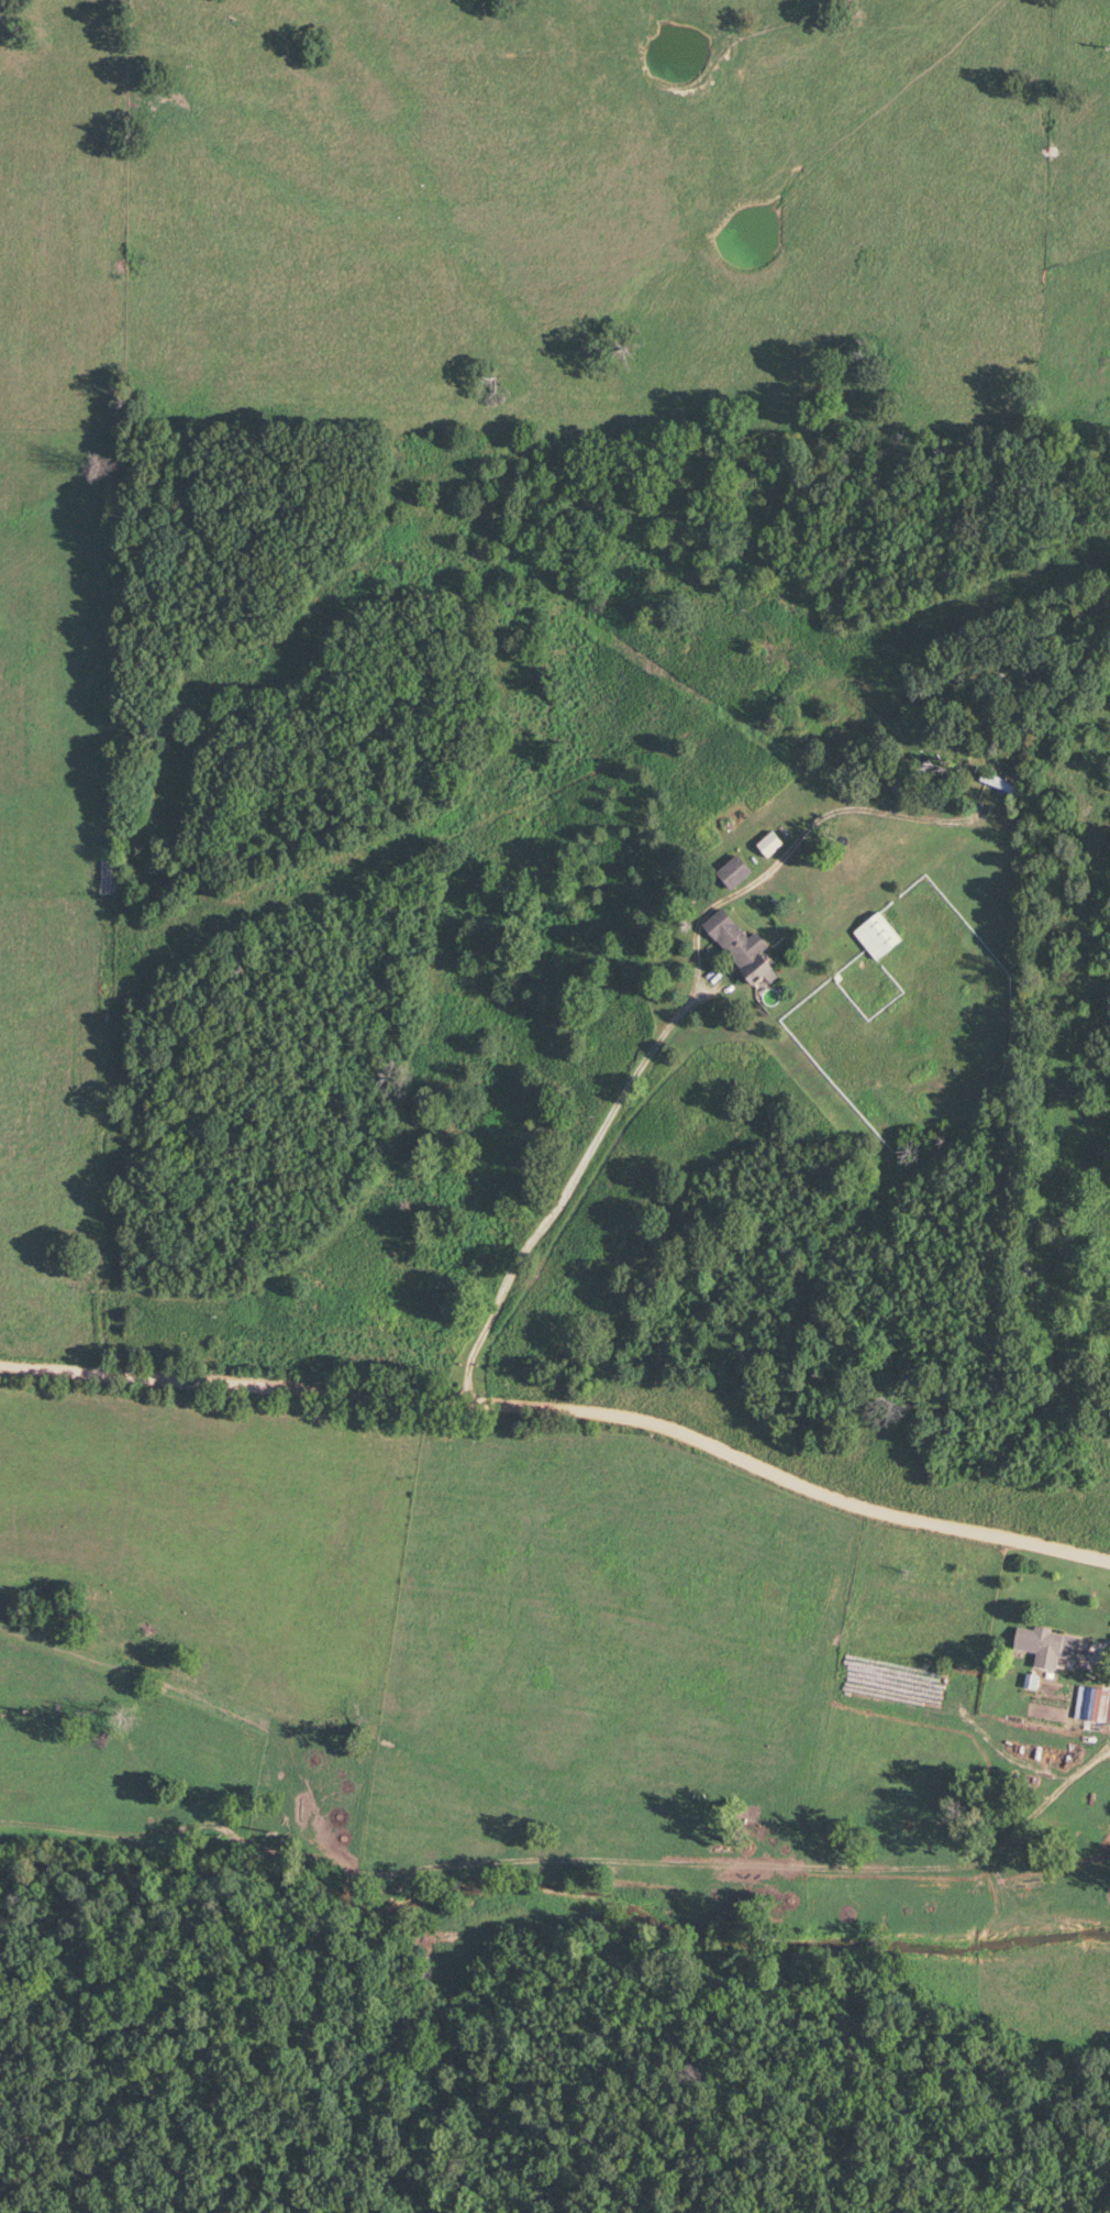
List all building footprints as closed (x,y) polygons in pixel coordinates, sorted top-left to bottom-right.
[(977,781),(1022,801),(1026,791),(1016,786),(1023,770),(1009,763),(1001,782),(980,772),(977,781)] [(753,846),(764,859),(780,846),(769,833),(753,846)] [(749,874),(734,856),(712,874),(728,892),(749,874)] [(745,940),(719,909),(699,926),(749,987),(760,978),(767,987),(777,979),(757,955),(765,948),(753,933),(745,940)] [(898,944),(876,914),(851,932),(873,963),(898,944)] [(1013,1629),(1009,1652),(1072,1662),(1076,1637),(1031,1630),(1031,1632),(1013,1629)] [(1109,1727),(1109,1725),(1109,1693),(1075,1688),(1071,1722),(1109,1727)]
